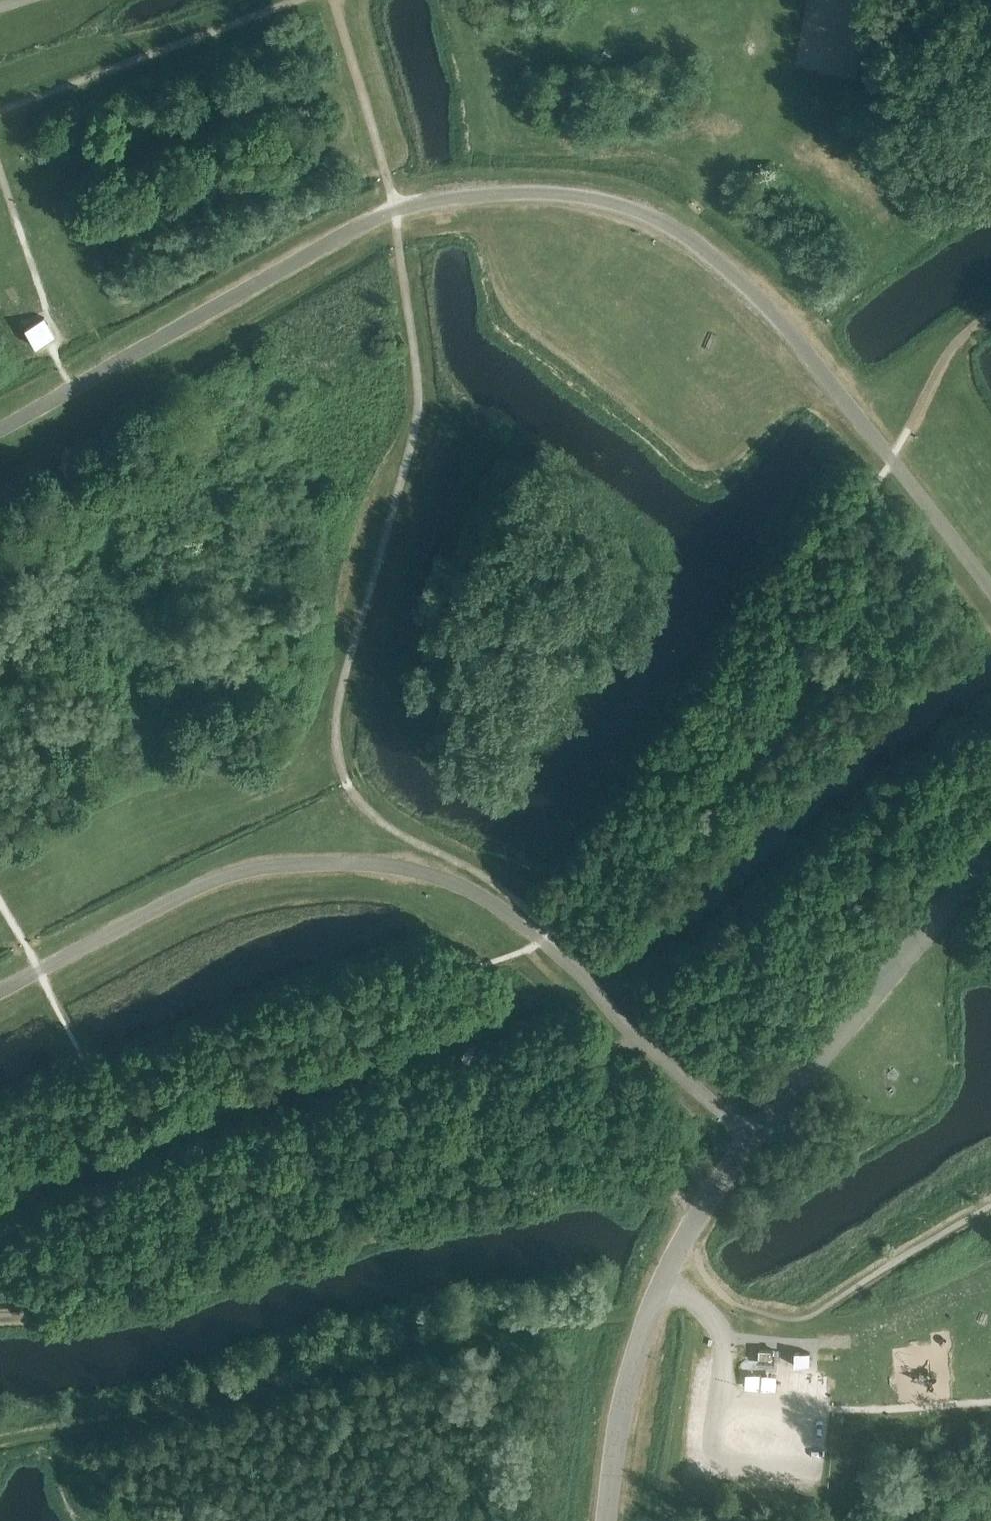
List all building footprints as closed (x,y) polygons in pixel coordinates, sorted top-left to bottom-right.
[(55,336),(45,317),(26,327),(36,346),(55,336)] [(759,1356),(758,1361),(775,1362),(775,1350),(759,1349),(759,1356)] [(813,1352),(798,1351),(796,1364),(811,1366),(813,1352)]
